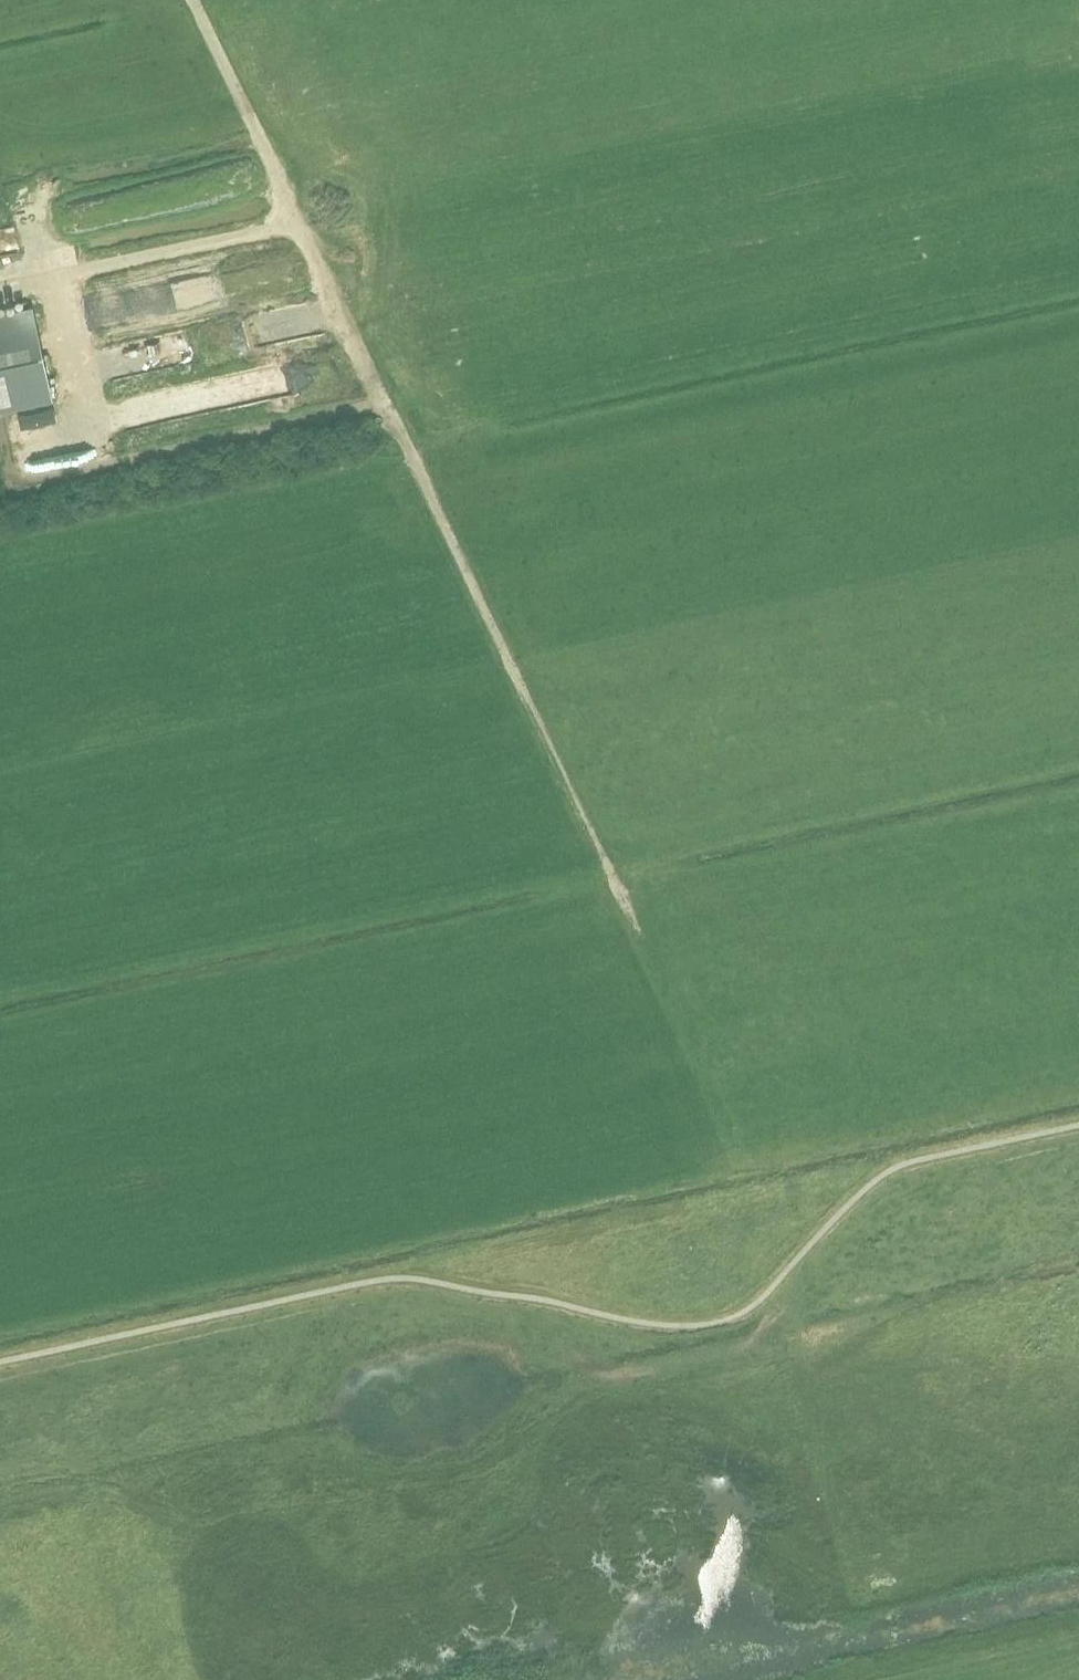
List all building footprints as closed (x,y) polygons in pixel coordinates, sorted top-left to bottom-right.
[(52,400),(32,309),(0,316),(0,411),(52,400)] [(171,330),(173,345),(158,348),(159,357),(251,341),(247,317),(171,330)]
